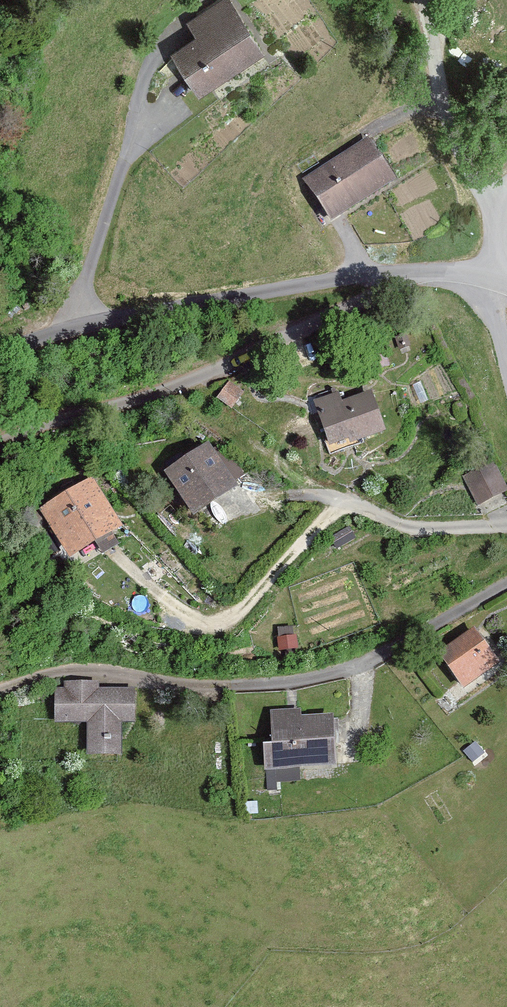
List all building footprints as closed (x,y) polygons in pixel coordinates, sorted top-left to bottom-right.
[(201,95),(266,52),(231,0),(224,0),(188,24),(198,39),(174,55),(201,95)] [(307,180),(334,224),(398,184),(371,140),(307,180)] [(231,384),(218,400),(233,412),(246,395),(231,384)] [(315,404),(333,455),(389,436),(374,394),(346,404),(343,394),(315,404)] [(240,492),(211,444),(164,473),(194,521),(240,492)] [(464,475),(477,503),(506,490),(494,462),(464,475)] [(71,562),(123,529),(92,481),(40,515),(71,562)] [(476,625),(437,651),(460,687),(500,662),(476,625)] [(88,753),(119,753),(119,722),(135,722),(135,687),(99,688),(99,680),(62,680),(62,688),(53,688),(53,723),(88,723),(88,753)] [(263,740),(264,768),(276,767),(277,781),(301,780),(300,765),(337,763),(334,712),(302,714),(301,707),(271,709),(273,740),(263,740)]
